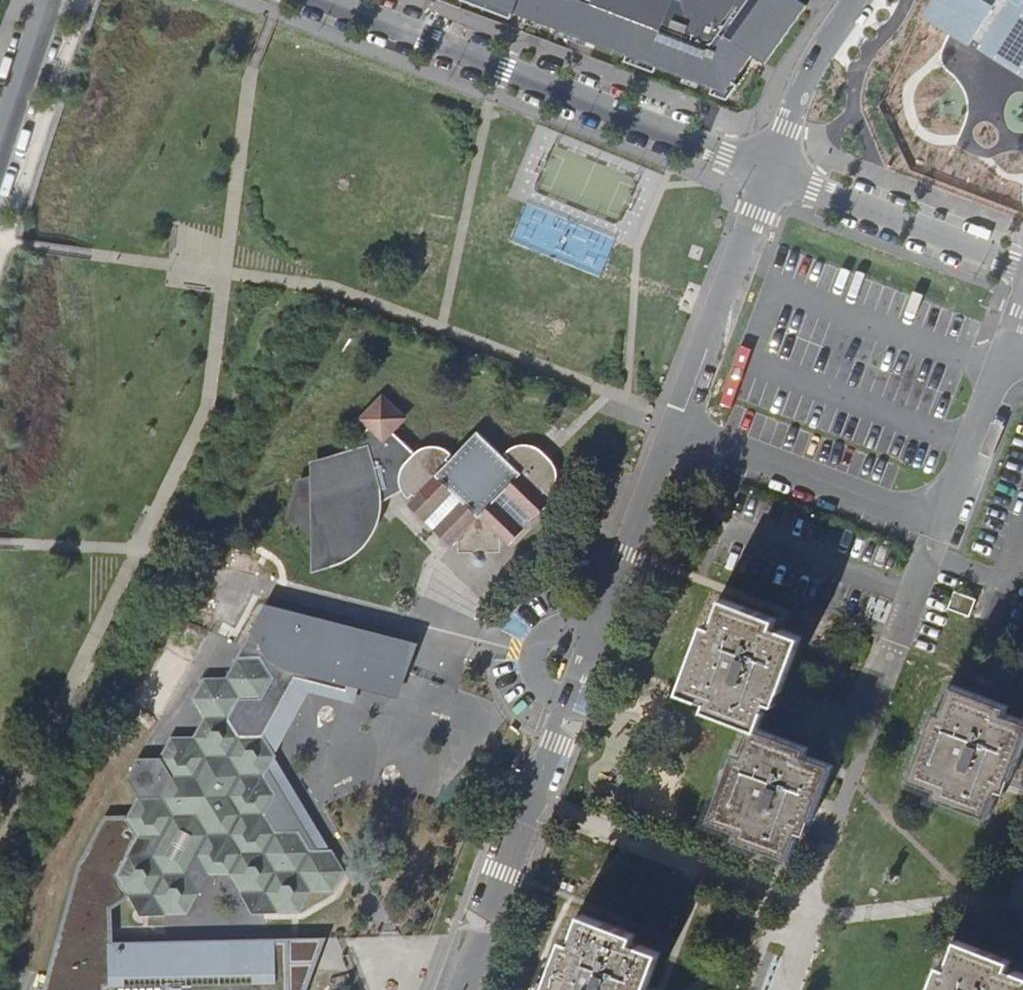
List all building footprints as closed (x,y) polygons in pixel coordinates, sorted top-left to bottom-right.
[(753,56),(765,65),(809,3),(805,0),(690,0),(689,1),(688,0),(480,0),(732,94),(753,56)] [(923,19),(1022,83),(1022,0),(935,0),(923,19)] [(883,9),(835,80),(860,97),(865,89),(890,106),(933,43),(883,9)] [(398,490),(400,489),(402,494),(406,501),(409,497),(412,501),(405,508),(450,552),(458,543),(458,558),(470,558),(469,565),(471,570),(474,574),(478,575),(484,574),(487,570),(489,566),(489,559),(501,559),(501,544),(508,550),(552,505),(544,497),(546,495),(551,499),(553,495),(556,487),(557,480),(557,474),(554,469),(550,462),(545,457),(540,454),(533,451),(527,451),(520,452),(512,454),(509,457),(512,460),(509,463),(479,434),(449,464),(446,462),(449,459),(445,456),(436,454),(429,453),(419,455),(412,460),(390,437),(403,424),(382,402),(360,423),(368,431),(350,448),(342,440),(347,459),(314,468),(314,482),(298,486),(290,519),(313,532),(313,563),(321,561),(328,559),(334,556),(341,553),(348,548),(353,544),(357,539),(362,533),(366,525),(368,519),(369,513),(369,510),(369,507),(369,502),(369,496),(398,490)] [(334,556),(328,559),(321,561),(313,563),(313,532),(290,519),(298,486),(314,482),(314,468),(310,469),(310,479),(295,483),(286,521),(309,535),(309,574),(323,572),(331,569),(339,566),(346,562),(354,556),(361,551),(365,545),(371,538),(375,529),(378,522),(379,515),(379,512),(380,505),(400,495),(402,494),(400,489),(398,490),(369,496),(369,502),(369,507),(369,510),(369,513),(368,519),(366,525),(362,533),(357,539),(353,544),(348,548),(341,553),(334,556)] [(951,608),(970,615),(976,599),(959,595),(951,608)] [(807,831),(811,819),(818,801),(821,794),(831,766),(812,759),(804,756),(807,749),(760,729),(769,702),(776,704),(782,690),(788,674),(802,637),(783,630),(774,627),(777,619),(725,599),(714,627),(707,624),(682,690),(710,702),(707,708),(755,727),(744,757),(737,754),(711,819),(740,830),(737,837),(788,857),(799,829),(807,831)] [(237,658),(226,678),(204,678),(193,699),(204,718),(193,737),(171,737),(160,758),(139,758),(128,777),(139,796),(128,815),(126,814),(105,814),(80,862),(44,989),(292,989),(290,937),(114,941),(113,908),(131,896),(141,913),(188,912),(208,874),(231,873),(254,913),(300,911),(310,891),(333,891),(344,870),(331,851),(330,851),(318,851),(268,767),(275,757),(275,756),(274,753),(263,736),(265,736),(296,678),(348,691),(363,634),(264,608),(244,645),(237,658)] [(263,736),(274,753),(306,694),(354,706),(358,689),(399,699),(409,671),(417,647),(363,634),(348,691),(296,678),(265,736),(263,736)] [(190,660),(164,645),(134,698),(160,712),(190,660)] [(1013,717),(1004,713),(1007,707),(955,686),(944,714),(937,711),(911,778),(939,789),(937,796),(988,816),(999,787),(1007,790),(1009,784),(1012,777),(1022,753),(1022,750),(1022,720),(1013,717)] [(318,851),(330,851),(275,757),(268,767),(318,851)] [(647,989),(649,984),(661,952),(642,945),(633,942),(636,934),(583,915),(574,942),(566,940),(546,989),(646,989),(647,989)] [(1008,968),(1012,959),(985,949),(994,926),(969,917),(950,968),(941,965),(932,989),(1022,989),(1022,973),(1008,968)] [(328,936),(290,937),(292,989),(308,989),(328,936)]
